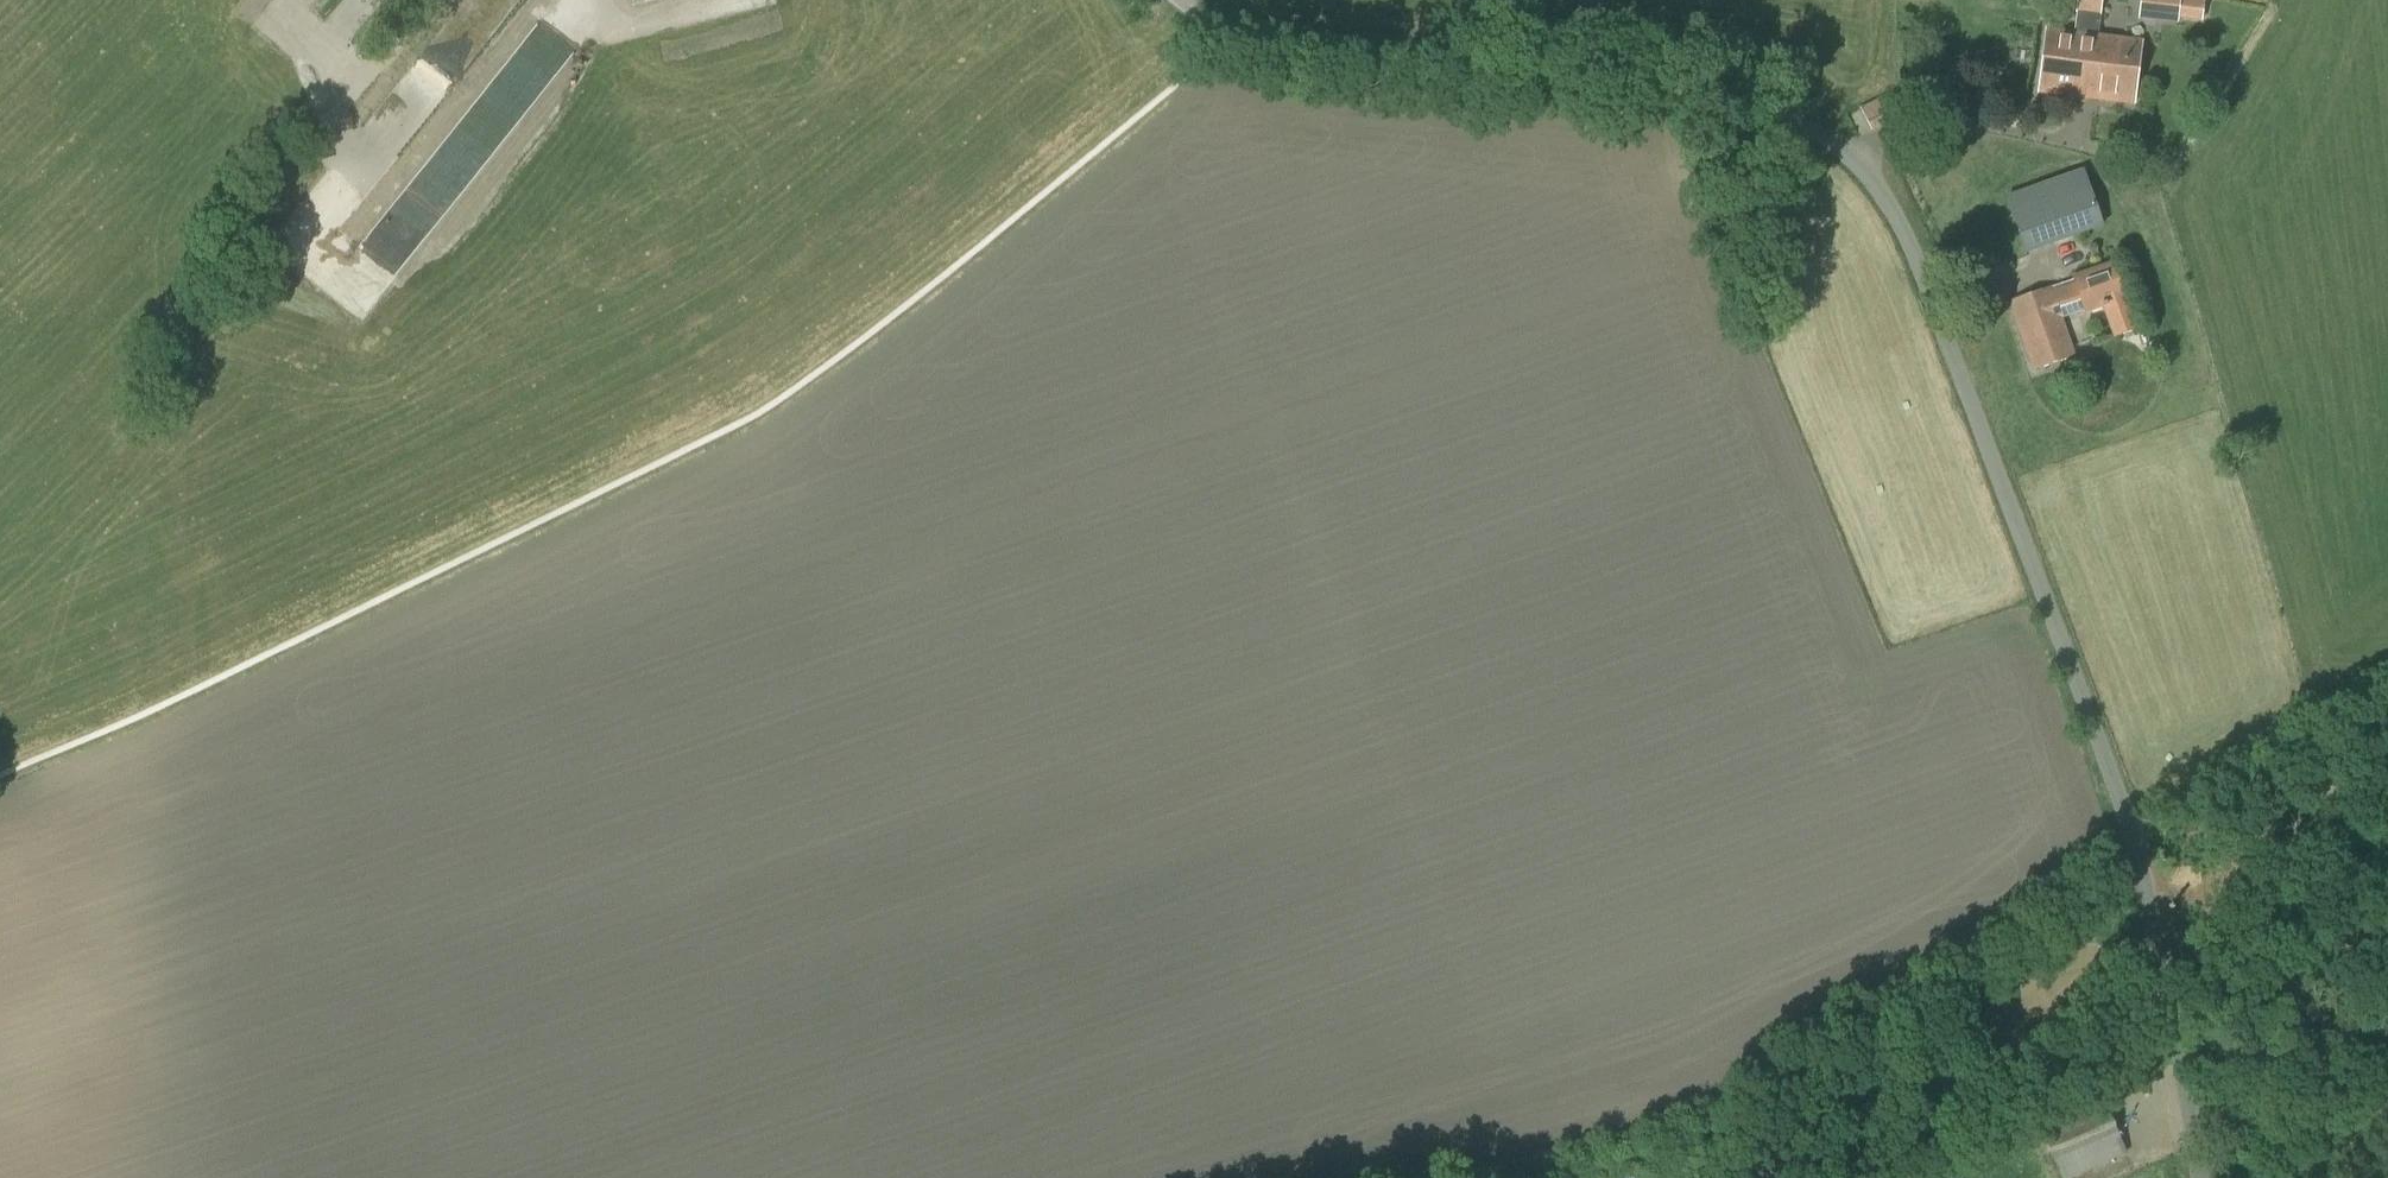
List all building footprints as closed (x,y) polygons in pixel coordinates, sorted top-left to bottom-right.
[(2098,41),(2097,40),(2102,0),(2077,0),(2075,13),(2078,13),(2075,38),(2046,34),(2039,93),(2080,98),(2083,73),(2093,75),(2098,41)] [(2180,0),(2141,0),(2138,20),(2177,25),(2180,0)] [(2083,73),(2080,98),(2133,105),(2141,46),(2098,41),(2093,75),(2083,73)] [(1957,106),(1953,76),(1915,80),(1918,110),(1957,106)] [(2024,254),(2101,227),(2081,172),(2005,199),(2024,254)] [(2138,333),(2126,299),(2113,264),(2069,280),(2082,315),(2100,309),(2113,342),(2138,333)] [(2033,372),(2076,358),(2051,288),(2009,303),(2033,372)] [(2127,1154),(2102,1096),(2038,1124),(2061,1177),(2072,1177),(2127,1154)]
